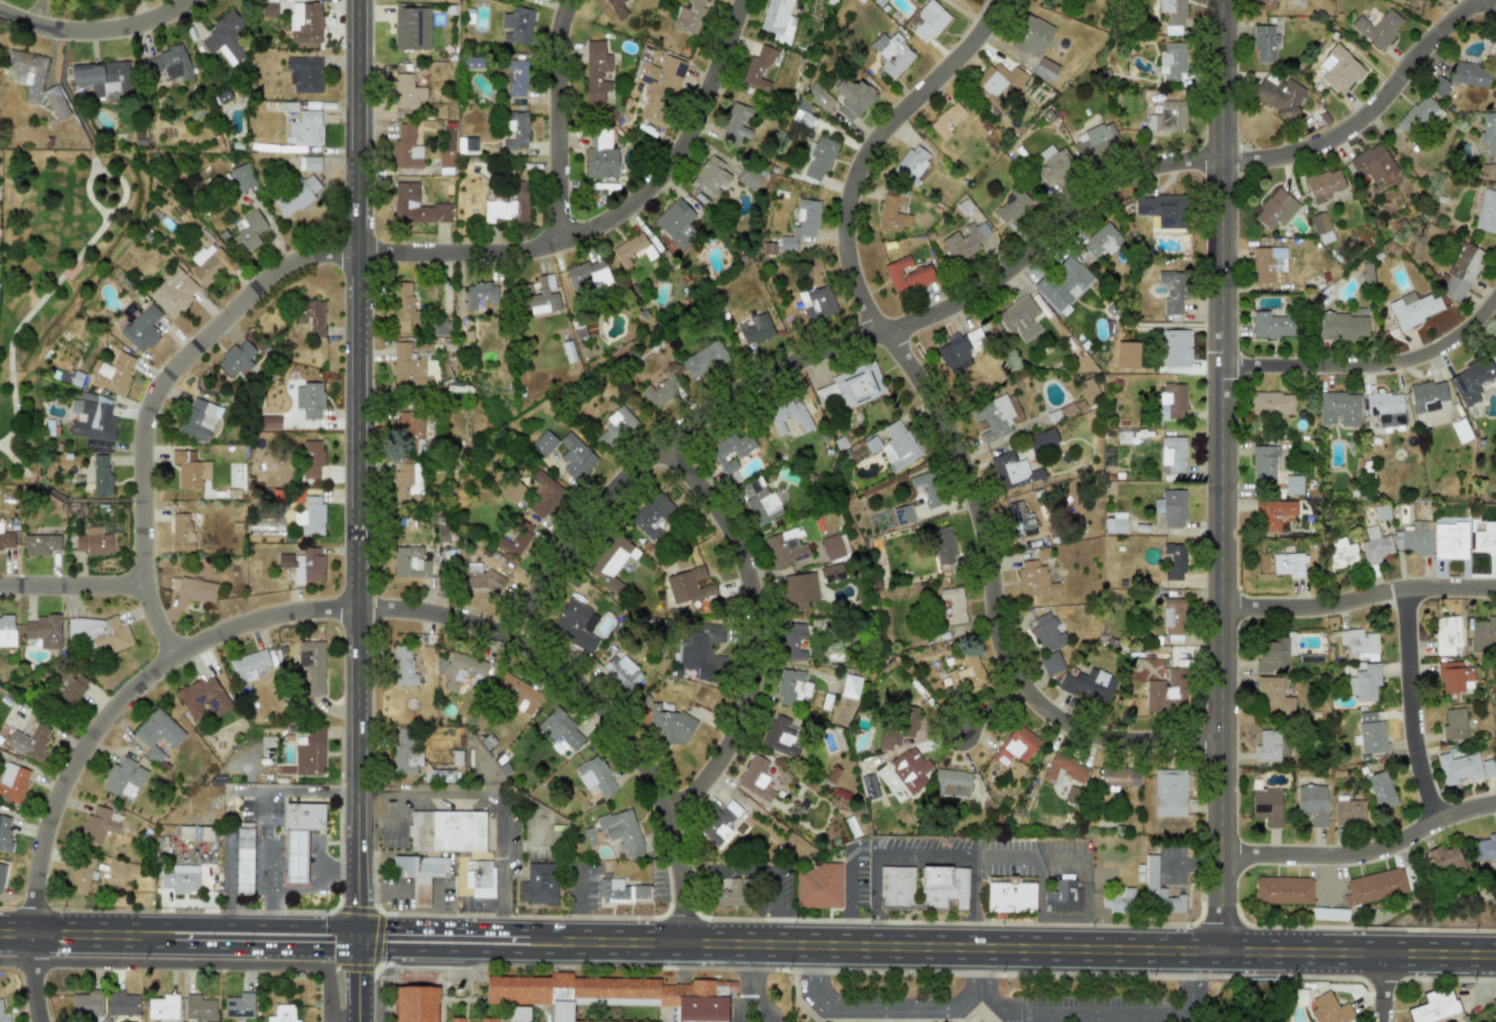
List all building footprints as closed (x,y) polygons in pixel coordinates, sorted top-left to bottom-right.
[(276,0),(262,0),(261,15),(276,15),(276,0)] [(619,20),(627,14),(620,4),(626,0),(604,0),(619,20)] [(670,27),(695,35),(706,0),(687,0),(684,8),(677,5),(670,27)] [(790,37),(795,17),(786,15),(790,0),(767,0),(759,29),(790,37)] [(949,15),(930,0),(926,0),(915,15),(920,19),(912,31),(928,43),(949,15)] [(1181,35),(1181,19),(1185,19),(1186,0),(1157,0),(1157,12),(1165,12),(1164,34),(1181,35)] [(1274,0),(1253,0),(1253,10),(1274,11),(1274,0)] [(290,43),(321,42),(320,2),(289,3),(290,43)] [(530,45),(533,9),(511,6),(510,14),(502,13),(500,27),(508,28),(508,33),(503,32),(502,42),(530,45)] [(429,50),(429,7),(394,7),(393,50),(429,50)] [(1404,21),(1387,8),(1372,26),(1358,15),(1350,25),(1380,50),(1404,21)] [(234,62),(248,52),(233,33),(243,26),(232,10),(205,29),(209,34),(199,41),(208,54),(222,44),(234,62)] [(1053,26),(1023,13),(1009,46),(1038,59),(1053,26)] [(1254,62),(1276,62),(1275,34),(1273,34),(1273,25),(1253,26),(1254,62)] [(882,33),(869,44),(885,61),(878,67),(890,80),(915,56),(894,33),(887,39),(882,33)] [(586,103),(603,103),(603,92),(610,92),(609,81),(601,81),(601,72),(611,72),(610,54),(604,54),(604,40),(585,40),(586,103)] [(1185,43),(1160,43),(1160,80),(1178,79),(1178,72),(1185,72),(1185,43)] [(193,77),(182,44),(147,56),(153,73),(162,70),(166,80),(179,76),(181,81),(193,77)] [(767,91),(770,82),(758,78),(761,68),(769,70),(776,49),(759,44),(755,57),(749,55),(740,82),(767,91)] [(1364,70),(1336,44),(1312,70),(1340,96),(1364,70)] [(686,62),(663,55),(659,68),(649,65),(654,50),(643,46),(632,80),(648,85),(637,118),(659,125),(670,88),(678,90),(686,62)] [(24,103),(37,105),(47,57),(7,49),(4,68),(19,71),(18,76),(29,78),(24,103)] [(320,93),(321,57),(285,57),(285,70),(289,70),(289,84),(293,84),(292,92),(320,93)] [(482,68),(482,57),(462,57),(462,68),(482,68)] [(1058,66),(1040,57),(1032,72),(1050,82),(1058,66)] [(526,60),(505,59),(505,96),(525,96),(526,60)] [(1006,82),(1017,90),(1027,75),(1013,65),(1008,72),(991,60),(972,88),(997,105),(999,101),(995,98),(1006,82)] [(70,65),(72,87),(90,85),(91,99),(130,96),(127,61),(70,65)] [(1487,88),(1491,68),(1453,61),(1449,81),(1487,88)] [(1305,88),(1285,79),(1285,80),(1264,71),(1251,100),(1293,119),(1298,108),(1296,107),(1305,88)] [(413,73),(394,73),(393,109),(418,109),(418,101),(425,101),(426,87),(412,87),(413,73)] [(1440,98),(1451,86),(1438,75),(1427,88),(1440,98)] [(836,109),(850,122),(876,95),(858,78),(852,84),(843,76),(832,88),(844,100),(836,109)] [(825,113),(836,99),(813,81),(803,94),(825,113)] [(55,120),(69,114),(56,84),(42,91),(55,120)] [(1442,110),(1425,93),(1394,122),(1411,140),(1442,110)] [(807,129),(814,116),(807,112),(811,105),(801,100),(790,119),(807,129)] [(942,138),(967,114),(954,100),(928,125),(942,138)] [(1145,114),(1145,130),(1185,130),(1186,100),(1160,100),(1160,115),(1145,114)] [(736,147),(740,136),(748,139),(751,130),(739,125),(743,116),(749,119),(753,109),(733,102),(718,141),(736,147)] [(319,111),(299,110),(298,122),(288,122),(288,136),(294,136),(294,145),(319,146),(319,111)] [(527,149),(527,111),(507,111),(507,130),(512,130),(512,139),(502,139),(502,149),(527,149)] [(1481,112),(1482,132),(1478,132),(1479,142),(1485,142),(1486,155),(1495,154),(1495,111),(1481,112)] [(1071,138),(1081,160),(1120,143),(1111,121),(1071,138)] [(421,168),(421,146),(414,145),(414,123),(397,123),(397,139),(393,139),(393,167),(421,168)] [(439,165),(452,166),(454,127),(440,127),(439,165)] [(611,148),(611,127),(590,128),(590,148),(585,149),(585,177),(617,177),(617,148),(611,148)] [(818,181),(823,169),(827,171),(839,143),(818,135),(802,175),(818,181)] [(476,138),(457,137),(457,151),(476,152),(476,138)] [(892,171),(913,185),(932,156),(912,142),(892,171)] [(1347,159),(1358,179),(1367,174),(1372,183),(1395,171),(1380,142),(1347,159)] [(1062,147),(1056,151),(1049,143),(1037,153),(1045,163),(1033,173),(1045,188),(1075,164),(1062,147)] [(689,184),(714,200),(721,189),(722,189),(731,175),(721,169),(725,164),(708,153),(689,184)] [(320,171),(320,156),(298,156),(298,170),(320,171)] [(238,192),(256,184),(246,162),(229,170),(238,192)] [(763,175),(744,165),(736,181),(755,191),(763,175)] [(1344,188),(1339,168),(1305,178),(1312,204),(1331,198),(1329,192),(1344,188)] [(320,187),(310,173),(272,202),(284,219),(314,197),(311,193),(320,187)] [(484,200),(483,222),(493,222),(493,217),(508,217),(507,222),(526,222),(527,181),(509,180),(509,195),(493,195),(493,201),(484,200)] [(1473,228),(1494,234),(1495,227),(1495,181),(1493,180),(1491,190),(1484,188),(1473,228)] [(418,182),(394,182),(394,222),(449,223),(449,205),(417,204),(418,182)] [(991,210),(1004,225),(1031,203),(1018,187),(991,210)] [(1251,215),(1267,230),(1275,221),(1281,226),(1299,206),(1279,187),(1251,215)] [(900,232),(900,226),(909,227),(911,214),(894,213),(895,205),(904,206),(905,197),(881,194),(877,230),(900,232)] [(1135,215),(1155,215),(1155,233),(1184,233),(1184,195),(1135,195),(1135,215)] [(680,250),(696,235),(685,224),(695,215),(677,197),(652,221),(680,250)] [(795,252),(796,235),(817,236),(818,200),(798,199),(796,226),(792,226),(791,236),(780,235),(779,251),(795,252)] [(255,235),(267,227),(255,208),(241,217),(247,226),(230,237),(242,255),(260,242),(255,235)] [(1309,216),(1319,244),(1333,239),(1323,211),(1309,216)] [(939,241),(954,264),(980,248),(976,242),(990,233),(981,219),(965,229),(968,234),(961,238),(956,230),(939,241)] [(1103,250),(1108,255),(1124,240),(1106,221),(1080,245),(1093,259),(1103,250)] [(190,272),(203,287),(223,269),(227,274),(236,266),(211,240),(190,259),(197,266),(190,272)] [(1460,302),(1486,253),(1463,241),(1445,275),(1440,272),(1432,287),(1460,302)] [(1274,283),(1274,271),(1285,271),(1284,247),(1253,247),(1254,283),(1274,283)] [(1058,312),(1093,277),(1069,254),(1048,275),(1045,272),(1032,286),(1058,312)] [(882,265),(893,295),(935,279),(929,264),(902,274),(900,269),(911,264),(908,255),(882,265)] [(611,283),(603,259),(588,264),(587,261),(564,269),(573,295),(611,283)] [(147,293),(171,319),(193,297),(190,295),(198,288),(176,266),(147,293)] [(1165,314),(1183,314),(1183,271),(1158,271),(1158,282),(1166,282),(1165,314)] [(559,310),(557,290),(555,291),(553,273),(536,276),(539,293),(532,294),(530,283),(519,284),(523,308),(529,307),(530,314),(559,310)] [(411,282),(394,282),(395,331),(417,330),(416,310),(412,310),(411,282)] [(496,283),(465,284),(466,310),(476,310),(476,298),(484,298),(484,303),(497,303),(496,283)] [(835,315),(830,285),(798,291),(804,321),(835,315)] [(1444,310),(1437,292),(1417,301),(1413,291),(1386,302),(1398,329),(1444,310)] [(1042,330),(1034,318),(1040,315),(1027,294),(995,313),(1009,335),(1015,331),(1022,342),(1042,330)] [(308,337),(324,337),(324,300),(296,301),(297,323),(308,323),(308,337)] [(162,314),(150,303),(127,327),(125,324),(118,331),(141,354),(159,335),(150,326),(162,314)] [(1269,316),(1268,311),(1252,311),(1252,337),(1292,337),(1292,316),(1269,316)] [(737,323),(745,346),(774,335),(765,312),(737,323)] [(1319,339),(1367,340),(1367,314),(1320,313),(1319,339)] [(447,335),(447,318),(431,318),(430,335),(447,335)] [(936,349),(948,375),(972,364),(965,350),(984,341),(978,327),(959,336),(956,332),(945,338),(947,343),(936,349)] [(1190,330),(1159,329),(1158,366),(1189,367),(1190,330)] [(234,344),(215,362),(229,377),(242,365),(247,370),(253,364),(248,358),(256,351),(244,339),(236,347),(234,344)] [(692,380),(729,359),(717,339),(680,360),(692,380)] [(562,342),(566,362),(575,360),(570,340),(562,342)] [(394,384),(437,384),(437,359),(431,359),(431,343),(416,343),(417,352),(411,352),(411,341),(394,342),(394,384)] [(1139,342),(1116,341),(1115,367),(1138,368),(1139,342)] [(138,360),(118,350),(110,366),(97,359),(87,379),(119,396),(138,360)] [(1495,375),(1488,357),(1448,375),(1463,407),(1481,398),(1475,384),(1495,375)] [(885,392),(873,360),(830,376),(833,382),(814,390),(824,416),(885,392)] [(647,384),(639,390),(655,409),(682,387),(670,371),(650,387),(647,384)] [(1443,379),(1408,386),(1413,414),(1440,408),(1438,401),(1447,400),(1443,379)] [(295,384),(295,408),(302,408),(302,419),(319,419),(319,408),(323,408),(322,383),(295,384)] [(1159,418),(1185,418),(1185,383),(1160,383),(1159,418)] [(1401,391),(1365,395),(1367,416),(1377,415),(1378,428),(1404,425),(1401,391)] [(1293,392),(1251,393),(1251,414),(1293,414),(1293,392)] [(1359,392),(1319,392),(1319,424),(1334,424),(1334,415),(1340,415),(1339,426),(1359,426),(1359,392)] [(70,435),(113,441),(116,417),(109,416),(111,397),(78,393),(78,399),(71,398),(69,414),(72,414),(70,435)] [(1014,416),(1005,393),(969,408),(974,422),(983,418),(988,430),(980,433),(984,443),(1013,431),(1008,418),(1014,416)] [(178,431),(206,442),(220,407),(192,396),(178,431)] [(813,427),(798,401),(792,404),(788,397),(764,411),(778,437),(786,432),(781,422),(791,415),(802,434),(813,427)] [(610,424),(595,437),(605,449),(637,422),(621,404),(605,418),(610,424)] [(421,453),(422,412),(401,412),(400,452),(421,453)] [(920,457),(900,418),(882,427),(889,440),(880,445),(875,435),(863,442),(869,454),(881,448),(893,471),(920,457)] [(1450,422),(1457,443),(1471,438),(1464,418),(1450,422)] [(530,446),(543,458),(558,441),(545,429),(530,446)] [(1057,443),(1054,429),(1027,436),(1030,450),(1057,443)] [(566,464),(561,469),(575,482),(597,459),(567,430),(558,440),(567,449),(559,457),(566,464)] [(756,446),(747,432),(736,439),(732,433),(707,449),(724,475),(738,467),(732,459),(728,461),(724,454),(731,449),(737,458),(756,446)] [(1160,472),(1174,472),(1174,478),(1184,478),(1185,437),(1161,436),(1160,472)] [(302,478),(319,478),(319,465),(322,465),(322,441),(302,440),(302,478)] [(1275,445),(1252,446),(1252,480),(1275,480),(1275,445)] [(200,489),(200,479),(210,479),(210,461),(194,461),(194,450),(171,450),(171,463),(178,463),(177,488),(200,489)] [(989,457),(1001,491),(1044,476),(1041,467),(1029,471),(1025,458),(1015,461),(1012,450),(989,457)] [(93,494),(110,494),(109,454),(92,455),(93,494)] [(393,502),(420,502),(421,463),(411,463),(411,457),(398,457),(398,470),(394,470),(393,502)] [(530,478),(539,484),(533,492),(538,496),(529,509),(544,519),(565,490),(536,469),(530,478)] [(908,477),(912,487),(920,485),(928,508),(943,503),(931,469),(908,477)] [(781,514),(761,475),(740,485),(747,498),(744,500),(757,526),(781,514)] [(1302,475),(1284,476),(1284,494),(1302,494),(1302,475)] [(1184,490),(1161,489),(1161,499),(1153,499),(1153,512),(1162,512),(1162,527),(1184,528),(1184,490)] [(653,543),(663,533),(652,522),(658,516),(664,521),(676,508),(656,490),(628,520),(653,543)] [(322,495),(303,496),(303,510),(293,510),(293,524),(300,524),(300,534),(323,534),(322,495)] [(1031,512),(1025,514),(1022,500),(1006,503),(1013,538),(1036,534),(1031,512)] [(1296,515),(1296,501),(1256,501),(1256,531),(1279,531),(1279,515),(1296,515)] [(896,525),(914,521),(909,504),(891,508),(896,525)] [(1375,520),(1390,518),(1387,504),(1373,506),(1375,520)] [(1103,518),(1103,533),(1126,532),(1126,512),(1112,512),(1112,518),(1103,518)] [(191,513),(171,513),(171,550),(191,551),(191,513)] [(535,528),(522,519),(514,531),(517,533),(510,544),(499,537),(494,545),(515,559),(535,528)] [(1431,555),(1432,521),(1411,520),(1411,530),(1397,530),(1396,548),(1411,549),(1410,554),(1431,555)] [(1,532),(1,522),(0,522),(0,548),(13,548),(13,532),(1,532)] [(104,523),(105,533),(121,532),(120,522),(104,523)] [(1466,558),(1466,523),(1434,522),(1433,558),(1466,558)] [(1472,550),(1487,551),(1487,556),(1495,556),(1495,522),(1483,522),(1483,530),(1473,530),(1472,550)] [(1393,552),(1389,534),(1378,536),(1376,524),(1363,527),(1366,540),(1358,542),(1364,566),(1381,562),(1380,555),(1393,552)] [(774,569),(810,557),(805,543),(797,546),(795,537),(803,535),(800,526),(764,537),(774,569)] [(75,551),(86,551),(86,555),(112,555),(112,534),(101,534),(101,527),(84,527),(84,534),(75,534),(75,551)] [(936,565),(955,562),(951,527),(931,530),(936,565)] [(640,551),(616,533),(587,571),(616,593),(623,584),(612,576),(627,555),(634,559),(640,551)] [(844,555),(836,533),(819,539),(827,562),(844,555)] [(59,535),(23,535),(23,555),(49,555),(49,550),(60,550),(59,535)] [(1356,543),(1345,544),(1344,538),(1330,539),(1330,549),(1327,549),(1328,567),(1357,566),(1356,543)] [(1184,544),(1162,544),(1162,553),(1170,553),(1170,566),(1165,565),(1165,579),(1183,580),(1184,544)] [(394,577),(429,577),(429,559),(422,559),(422,546),(393,547),(394,577)] [(277,567),(293,567),(293,582),(323,582),(323,555),(318,555),(318,547),(302,547),(302,555),(293,555),(293,554),(277,553),(277,567)] [(1273,574),(1288,574),(1288,578),(1303,578),(1302,553),(1272,554),(1273,574)] [(1020,595),(1059,593),(1058,582),(1047,583),(1046,566),(1038,566),(1037,560),(1018,561),(1020,595)] [(820,567),(825,583),(844,578),(840,562),(820,567)] [(480,563),(462,563),(463,587),(485,587),(497,594),(505,579),(488,569),(486,572),(480,572),(480,563)] [(665,576),(673,604),(716,592),(714,583),(697,588),(695,581),(706,577),(703,565),(665,576)] [(818,600),(815,572),(781,576),(785,611),(807,609),(806,601),(818,600)] [(217,584),(173,575),(169,593),(213,602),(217,584)] [(550,632),(589,654),(597,640),(589,635),(600,615),(569,598),(550,632)] [(1162,634),(1183,634),(1184,598),(1163,598),(1162,634)] [(1068,642),(1063,631),(1059,633),(1049,611),(1028,621),(1042,653),(1068,642)] [(59,614),(35,615),(35,621),(23,621),(23,639),(39,638),(39,649),(60,648),(59,614)] [(67,618),(67,643),(78,643),(81,651),(107,642),(110,652),(133,644),(125,622),(119,624),(116,614),(105,618),(67,618)] [(1459,646),(1459,616),(1434,617),(1435,655),(1453,654),(1453,646),(1459,646)] [(1495,651),(1495,616),(1486,616),(1486,621),(1471,621),(1470,650),(1495,651)] [(14,617),(0,617),(0,646),(14,646),(14,617)] [(679,668),(696,669),(696,680),(723,681),(723,656),(710,655),(710,642),(724,642),(724,624),(698,623),(698,631),(680,631),(679,668)] [(781,660),(804,660),(805,650),(797,650),(798,638),(805,639),(806,623),(782,623),(781,660)] [(1338,630),(1339,644),(1347,644),(1347,656),(1367,655),(1367,661),(1378,660),(1377,633),(1362,633),(1362,629),(1338,630)] [(1255,672),(1287,671),(1287,637),(1274,637),(1274,641),(1255,642),(1255,672)] [(323,641),(297,642),(298,666),(303,666),(304,695),(324,695),(323,641)] [(411,673),(411,645),(393,645),(394,685),(417,684),(417,673),(411,673)] [(228,660),(236,686),(246,683),(243,674),(270,665),(265,648),(228,660)] [(456,694),(461,676),(480,682),(486,661),(452,651),(440,689),(456,694)] [(643,676),(620,651),(602,668),(625,692),(643,676)] [(1039,657),(1045,675),(1063,669),(1058,651),(1039,657)] [(1442,691),(1472,690),(1472,666),(1461,667),(1461,661),(1436,662),(1436,678),(1442,678),(1442,691)] [(1376,701),(1375,686),(1380,685),(1379,662),(1364,663),(1364,670),(1354,671),(1354,677),(1346,678),(1346,694),(1355,694),(1356,701),(1376,701)] [(1117,678),(1089,667),(1086,675),(1076,671),(1074,676),(1064,672),(1058,688),(1105,707),(1117,678)] [(1146,680),(1145,710),(1185,711),(1186,668),(1167,667),(1167,680),(1146,680)] [(811,682),(803,681),(805,672),(781,668),(776,703),(790,705),(791,696),(809,699),(811,682)] [(71,705),(89,682),(76,672),(58,694),(71,705)] [(839,695),(857,699),(862,678),(845,673),(839,695)] [(231,708),(212,675),(202,682),(199,677),(175,692),(192,720),(208,710),(213,719),(231,708)] [(1282,676),(1257,677),(1257,692),(1263,692),(1263,715),(1293,714),(1293,696),(1283,697),(1282,676)] [(505,696),(516,700),(512,709),(531,716),(541,689),(511,678),(505,696)] [(659,713),(659,703),(650,702),(648,742),(683,744),(698,722),(678,711),(677,713),(659,713)] [(878,747),(899,749),(900,736),(914,737),(918,707),(899,704),(896,724),(881,723),(878,747)] [(185,734),(156,707),(132,733),(148,748),(159,736),(172,748),(185,734)] [(556,707),(536,725),(551,742),(558,735),(572,750),(585,738),(556,707)] [(1443,709),(1445,724),(1441,725),(1442,740),(1467,738),(1464,707),(1443,709)] [(1384,721),(1375,721),(1374,711),(1358,712),(1360,752),(1385,752),(1384,721)] [(796,729),(788,726),(791,719),(772,712),(760,746),(796,759),(800,747),(791,744),(796,729)] [(13,728),(5,743),(39,763),(45,753),(43,752),(45,748),(43,747),(46,741),(45,740),(50,730),(36,723),(28,737),(13,728)] [(1022,763),(1040,742),(1018,723),(991,756),(1003,766),(1012,755),(1022,763)] [(295,775),(323,775),(323,726),(307,726),(307,737),(294,737),(295,775)] [(396,727),(396,745),(393,745),(392,773),(416,774),(416,766),(421,766),(421,751),(414,750),(414,728),(396,727)] [(1279,730),(1259,730),(1259,745),(1254,745),(1254,760),(1279,761),(1280,755),(1287,756),(1287,737),(1279,737),(1279,730)] [(566,746),(558,737),(549,744),(557,754),(566,746)] [(927,782),(921,775),(930,768),(912,744),(887,764),(910,795),(927,782)] [(1082,783),(1089,766),(1051,752),(1042,780),(1056,785),(1060,775),(1082,783)] [(1436,755),(1443,786),(1457,783),(1457,782),(1494,773),(1491,758),(1479,761),(1476,752),(1450,759),(1448,752),(1436,755)] [(769,762),(753,753),(736,784),(768,802),(773,792),(763,786),(768,777),(762,774),(769,762)] [(617,788),(596,754),(572,768),(585,789),(594,784),(602,798),(617,788)] [(148,771),(121,756),(116,765),(112,763),(100,786),(117,795),(125,781),(139,788),(148,771)] [(18,805),(31,772),(5,761),(0,774),(0,798),(18,805)] [(1138,788),(1140,770),(1100,766),(1098,789),(1107,790),(1108,785),(1138,788)] [(969,771),(934,769),(934,795),(968,796),(969,771)] [(1186,770),(1154,769),(1154,816),(1185,816),(1186,770)] [(1390,783),(1393,782),(1389,769),(1366,776),(1377,810),(1397,804),(1390,783)] [(878,797),(874,774),(860,776),(864,799),(878,797)] [(1326,785),(1297,785),(1296,814),(1310,814),(1310,827),(1325,827),(1326,785)] [(1281,828),(1280,789),(1251,789),(1252,819),(1265,819),(1265,828),(1281,828)] [(696,829),(716,847),(732,830),(730,828),(732,826),(729,823),(742,810),(730,799),(719,810),(716,808),(696,829)] [(1364,800),(1334,800),(1333,824),(1364,824),(1364,800)] [(323,832),(323,805),(284,804),(284,831),(307,831),(323,832)] [(101,844),(104,831),(115,834),(118,822),(108,820),(110,809),(93,805),(91,815),(84,814),(79,839),(101,844)] [(597,818),(605,842),(617,838),(622,851),(642,844),(629,807),(597,818)] [(484,812),(410,810),(409,850),(484,851),(484,812)] [(0,816),(0,851),(10,853),(12,842),(10,841),(10,837),(8,836),(9,830),(8,829),(10,818),(0,816)] [(252,828),(236,828),(235,891),(251,891),(252,828)] [(307,831),(306,886),(283,885),(284,831),(307,831)] [(1495,858),(1495,832),(1487,834),(1487,838),(1472,841),(1476,861),(1495,858)] [(1456,845),(1440,851),(1438,846),(1423,851),(1434,879),(1464,868),(1456,845)] [(429,905),(429,876),(447,877),(447,857),(407,857),(407,851),(392,851),(391,876),(412,876),(412,905),(429,905)] [(85,895),(94,859),(74,854),(65,890),(85,895)] [(1157,855),(1145,854),(1144,911),(1184,912),(1184,896),(1165,896),(1165,888),(1156,888),(1157,855)] [(493,896),(493,859),(456,860),(456,897),(493,896)] [(555,903),(556,863),(527,862),(526,882),(519,881),(519,902),(555,903)] [(171,892),(197,893),(198,865),(172,865),(171,873),(160,872),(160,888),(171,888),(171,892)] [(841,866),(796,865),(795,907),(840,908),(841,866)] [(967,867),(917,866),(917,867),(880,866),(879,907),(946,908),(946,898),(954,898),(954,909),(966,909),(967,867)] [(1342,895),(1345,906),(1408,892),(1402,866),(1345,879),(1348,893),(1342,895)] [(986,882),(986,911),(1034,912),(1034,883),(1015,882),(1015,876),(1006,875),(1006,882),(986,882)] [(1254,902),(1312,903),(1312,877),(1255,876),(1254,902)] [(622,879),(598,878),(598,901),(649,902),(649,885),(622,885),(622,879)] [(746,878),(728,878),(727,890),(712,889),(711,905),(746,906),(746,878)] [(1080,909),(1080,888),(1076,888),(1075,879),(1055,879),(1055,890),(1044,890),(1044,910),(1080,909)] [(1133,889),(1102,889),(1102,910),(1132,911),(1133,889)] [(1348,920),(1348,908),(1312,907),(1311,919),(1348,920)] [(728,980),(485,976),(485,1002),(551,1003),(551,1021),(727,1021),(728,980)] [(437,986),(396,986),(395,1021),(437,1021),(437,986)] [(1451,987),(1423,995),(1425,1004),(1407,1009),(1411,1021),(1428,1021),(1458,1014),(1451,987)] [(1306,1006),(1307,990),(1295,989),(1293,1005),(1306,1006)] [(72,994),(72,1015),(102,1015),(102,990),(87,990),(87,995),(72,994)] [(108,990),(107,1015),(138,1016),(139,995),(124,995),(124,991),(108,990)] [(1345,1004),(1337,1007),(1329,990),(1310,999),(1315,1008),(1310,1011),(1315,1021),(1353,1021),(1345,1004)] [(253,1017),(253,993),(239,992),(239,997),(224,997),(223,1017),(253,1017)] [(178,1019),(178,994),(162,994),(162,999),(148,999),(147,1019),(178,1019)] [(185,1020),(216,1019),(215,999),(201,1000),(201,995),(185,995),(185,1020)] [(8,1010),(1,1010),(1,999),(0,999),(0,1021),(9,1021),(8,1010)] [(299,1020),(294,1020),(294,1005),(274,1005),(275,1016),(266,1016),(266,1021),(299,1021),(299,1020)] [(528,1007),(509,1006),(509,1021),(528,1021),(528,1007)]
